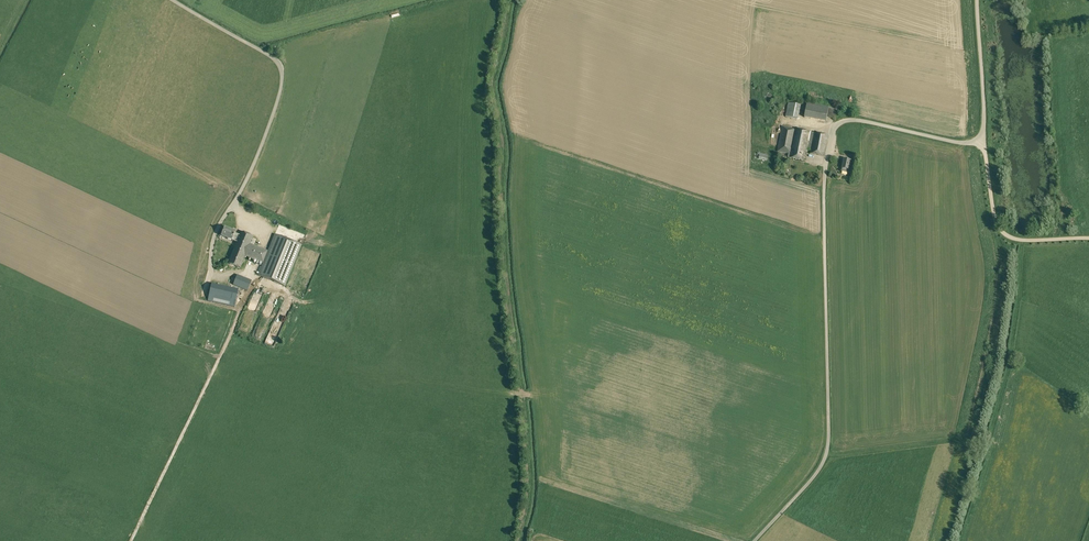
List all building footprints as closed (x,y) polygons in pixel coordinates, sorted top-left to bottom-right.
[(801,105),(788,103),(785,116),(798,119),(801,105)] [(826,122),(827,117),(836,119),(838,109),(829,107),(807,103),(804,117),(826,122)] [(825,156),(829,136),(795,129),(783,126),(778,152),(789,154),(788,157),(805,161),(807,149),(810,150),(810,153),(825,156)] [(757,153),(756,159),(767,161),(768,155),(757,153)] [(849,169),(851,169),(852,164),(850,163),(850,160),(844,159),(842,171),(848,172),(848,170),(849,170),(849,169)] [(232,240),(235,233),(235,232),(224,228),(224,227),(221,236),(232,240)] [(235,233),(232,240),(236,242),(228,263),(240,268),(244,258),(245,256),(249,258),(263,264),(261,268),(258,276),(285,287),(302,245),(274,234),(270,246),(268,251),(267,250),(257,246),(250,244),(253,236),(241,231),(239,235),(236,234),(235,233)] [(299,233),(298,237),(300,238),(299,241),(304,243),(307,235),(299,233)] [(237,275),(233,285),(247,291),(252,281),(237,275)] [(207,301),(235,307),(238,290),(211,284),(207,301)] [(285,305),(282,317),(287,318),(290,306),(285,305)]
